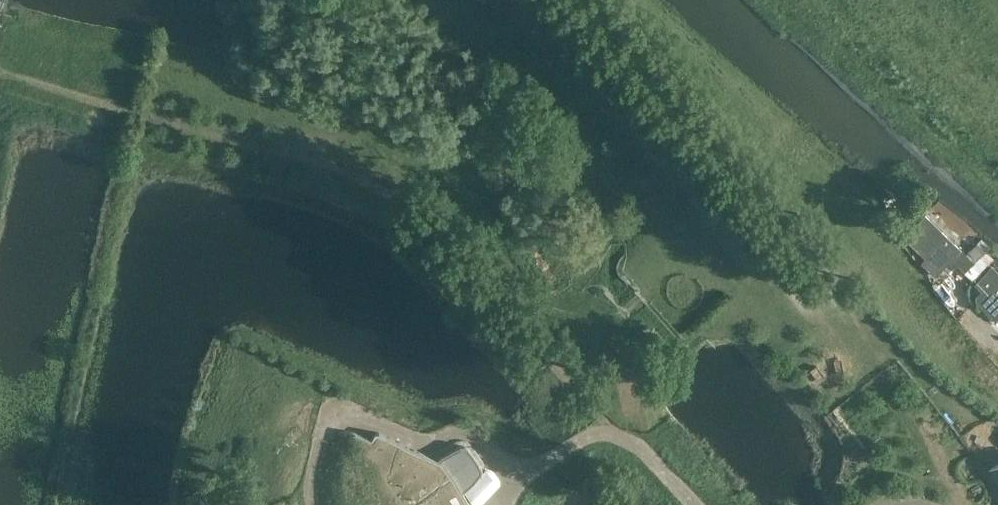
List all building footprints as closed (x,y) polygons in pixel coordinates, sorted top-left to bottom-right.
[(919,231),(908,222),(896,230),(926,256),(919,262),(932,279),(962,251),(930,220),(919,231)] [(988,274),(979,282),(984,287),(977,294),(997,315),(997,282),(997,283),(988,274)] [(464,493),(482,473),(485,469),(486,467),(485,464),(468,440),(467,438),(465,437),(464,437),(463,437),(461,437),(460,438),(437,453),(431,458),(381,433),(378,433),(376,434),(372,441),(361,435),(360,435),(359,435),(358,434),(356,434),(355,434),(353,435),(351,436),(349,437),(350,439),(358,443),(370,450),(369,456),(403,504),(472,504),(464,493)] [(829,503),(830,504),(831,504),(838,504),(835,502),(834,503),(831,500),(829,498),(829,497),(828,495),(828,493),(828,491),(828,489),(829,487),(831,485),(835,481),(832,478),(826,485),(825,487),(824,489),(824,491),(824,493),(824,495),(824,497),(826,499),(829,503)] [(831,504),(830,504),(829,503),(826,499),(824,497),(824,495),(824,493),(824,491),(824,489),(825,487),(826,485),(804,504),(831,504)]
